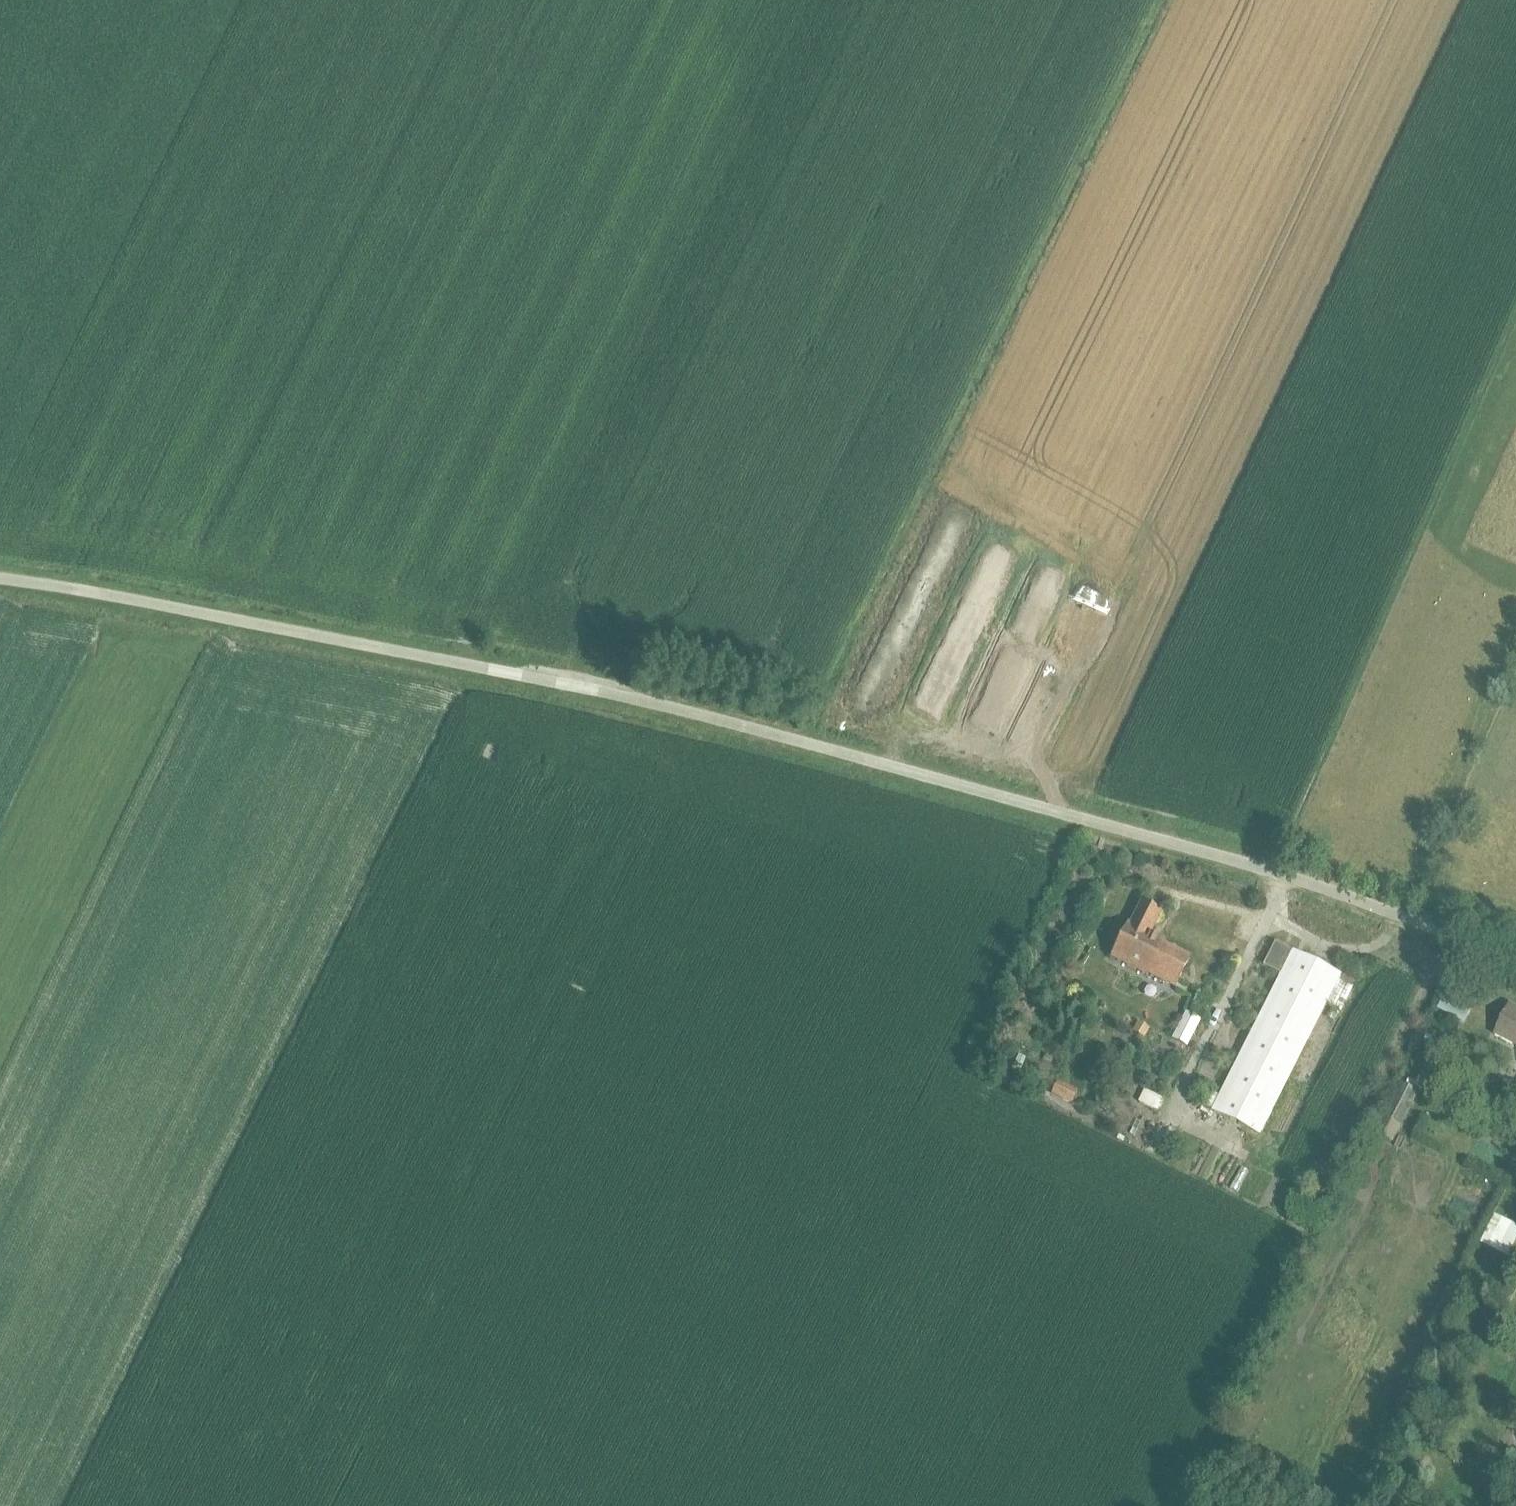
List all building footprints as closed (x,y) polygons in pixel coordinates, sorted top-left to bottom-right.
[(1127,922),(1110,958),(1147,977),(1148,975),(1175,989),(1182,975),(1184,977),(1187,972),(1184,971),(1191,957),(1165,943),(1166,941),(1157,937),(1156,939),(1149,935),(1160,912),(1142,903),(1132,924),(1127,922)] [(1326,1005),(1338,980),(1341,975),(1275,942),(1263,965),(1280,974),(1219,1096),(1209,1091),(1202,1104),(1200,1110),(1208,1114),(1211,1110),(1259,1135),(1326,1005)] [(1455,975),(1438,1010),(1465,1024),(1483,989),(1455,975)] [(1338,980),(1326,1005),(1340,1012),(1352,987),(1338,980)] [(1495,1036),(1515,1047),(1515,1008),(1511,1005),(1495,1036)] [(1186,1013),(1173,1039),(1187,1045),(1200,1019),(1186,1013)] [(1057,1080),(1051,1094),(1071,1104),(1077,1090),(1057,1080)] [(1401,1083),(1375,1133),(1393,1143),(1419,1093),(1401,1083)] [(1144,1090),(1138,1102),(1160,1112),(1166,1100),(1144,1090)] [(1142,1117),(1133,1135),(1140,1139),(1150,1121),(1142,1117)] [(1495,1213),(1480,1241),(1499,1251),(1513,1223),(1495,1213)]
